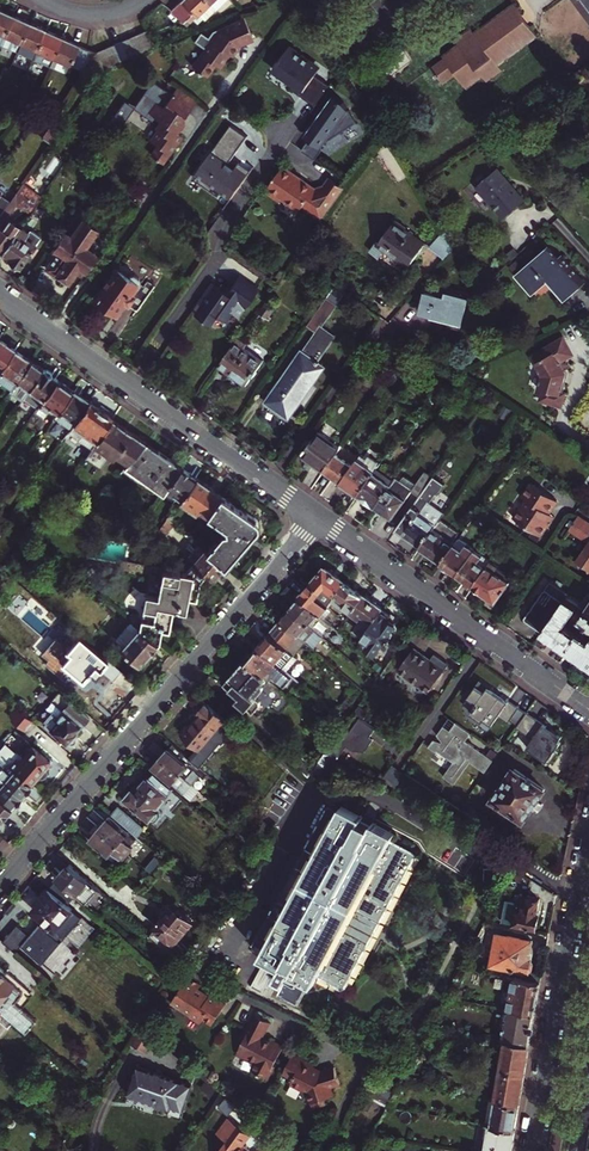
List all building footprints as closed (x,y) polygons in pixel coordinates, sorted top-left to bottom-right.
[(185,24),(188,20),(191,23),(200,14),(207,20),(217,10),(207,0),(181,0),(171,10),(185,24)] [(217,10),(228,0),(207,0),(217,10)] [(588,21),(588,0),(574,0),(588,21)] [(442,55),(444,58),(431,67),(445,85),(458,75),(470,89),(485,78),(489,82),(504,71),(500,66),(539,37),(513,3),(474,32),(471,28),(455,39),(458,44),(442,55)] [(0,9),(0,33),(5,36),(10,23),(14,15),(0,9)] [(17,51),(31,22),(14,15),(10,23),(5,36),(1,44),(17,51)] [(203,29),(197,38),(208,45),(194,64),(199,68),(200,71),(203,71),(208,74),(216,62),(221,65),(230,52),(232,54),(239,43),(256,37),(247,16),(216,30),(212,35),(203,29)] [(47,30),(31,22),(17,51),(21,53),(25,44),(37,50),(47,30)] [(63,37),(47,30),(37,50),(49,55),(46,64),(50,66),(63,37)] [(146,30),(137,34),(145,50),(154,46),(146,30)] [(145,50),(137,34),(130,37),(137,54),(143,51),(145,50)] [(54,67),(58,59),(79,68),(88,48),(63,37),(50,66),(54,67)] [(130,37),(122,41),(129,57),(137,54),(130,37)] [(122,41),(114,45),(121,61),(129,57),(122,41)] [(114,45),(105,49),(113,64),(121,61),(114,45)] [(88,48),(79,68),(98,77),(104,68),(97,52),(88,48)] [(113,64),(105,49),(97,52),(104,68),(113,64)] [(300,96),(315,107),(329,88),(324,84),(325,83),(316,76),(320,71),(311,64),(312,63),(293,49),(292,50),(289,49),(274,70),(303,92),(300,96)] [(158,127),(151,137),(157,142),(149,154),(163,164),(184,134),(180,130),(186,121),(183,119),(198,99),(179,86),(165,105),(154,98),(147,108),(161,118),(156,125),(158,127)] [(313,141),(310,139),(301,151),(315,161),(323,149),(322,148),(325,143),(357,123),(344,103),(334,96),(309,130),(315,139),(313,141)] [(54,98),(48,105),(57,113),(63,105),(63,104),(54,98)] [(61,127),(53,122),(43,137),(50,142),(61,127)] [(222,191),(232,198),(252,170),(240,162),(234,170),(227,166),(248,136),(232,124),(196,175),(206,182),(204,184),(219,195),(222,191)] [(302,209),(321,222),(344,191),(329,180),(323,189),(313,191),(281,169),(264,194),(277,202),(278,200),(298,213),(302,209)] [(504,219),(524,201),(497,170),(476,188),(504,219)] [(40,201),(30,214),(36,218),(46,205),(40,201)] [(20,226),(9,218),(3,228),(0,226),(0,250),(2,252),(20,226)] [(59,250),(47,266),(68,281),(80,265),(85,269),(95,254),(84,246),(95,230),(81,220),(70,236),(66,234),(55,248),(59,250)] [(410,265),(426,243),(405,229),(406,228),(396,220),(379,244),(377,243),(371,252),(380,258),(386,249),(410,265)] [(29,252),(31,254),(37,246),(34,244),(41,235),(31,228),(28,231),(20,226),(2,252),(20,265),(29,252)] [(457,247),(447,230),(433,248),(447,258),(457,247)] [(560,258),(550,247),(522,272),(537,290),(549,280),(566,299),(585,281),(562,256),(560,258)] [(280,258),(276,264),(285,270),(289,265),(280,258)] [(125,302),(137,311),(155,286),(148,281),(144,287),(139,283),(140,282),(138,277),(133,274),(128,276),(116,267),(95,299),(107,308),(108,306),(117,313),(125,302)] [(237,318),(257,290),(237,276),(228,290),(227,290),(226,289),(225,289),(224,290),(223,290),(222,290),(222,291),(221,293),(216,290),(218,288),(210,283),(189,314),(208,327),(215,317),(224,323),(231,313),(237,318)] [(427,292),(423,310),(463,320),(469,294),(448,290),(446,297),(427,292)] [(289,417),(324,367),(319,363),(321,360),(319,359),(327,347),(335,335),(321,325),(336,303),(326,297),(307,324),(317,331),(291,368),(267,402),(289,417)] [(261,308),(258,312),(267,318),(273,309),(265,303),(261,308)] [(7,359),(15,349),(0,338),(0,370),(7,359)] [(566,383),(569,373),(568,370),(572,368),(568,359),(576,355),(567,338),(536,354),(540,361),(538,362),(545,375),(541,388),(546,389),(543,399),(563,406),(567,393),(565,392),(568,383),(566,383)] [(247,345),(239,340),(220,367),(219,368),(228,374),(229,372),(248,385),(264,362),(244,349),(247,345)] [(0,370),(0,385),(9,391),(10,390),(31,360),(15,349),(7,359),(0,370)] [(43,369),(31,360),(10,390),(22,399),(23,397),(29,389),(43,369)] [(43,369),(29,389),(23,397),(37,407),(57,379),(43,369)] [(73,390),(57,379),(37,407),(28,420),(39,427),(50,411),(55,415),(73,390)] [(74,423),(89,401),(73,390),(55,415),(54,416),(61,420),(56,428),(65,435),(74,423)] [(91,447),(95,441),(112,418),(89,401),(74,423),(83,430),(78,438),(91,447)] [(507,402),(503,407),(513,414),(517,408),(507,402)] [(146,441),(112,418),(95,441),(91,447),(84,457),(100,468),(110,455),(113,457),(115,454),(127,462),(146,441)] [(304,455),(325,470),(341,448),(320,433),(304,455)] [(127,462),(123,466),(162,494),(181,466),(146,441),(127,462)] [(348,473),(360,456),(343,445),(341,448),(325,470),(342,481),(348,473)] [(342,481),(359,493),(375,471),(376,471),(364,463),(368,458),(362,454),(360,456),(348,473),(342,481)] [(180,501),(192,483),(196,477),(181,466),(162,494),(169,499),(172,496),(180,501)] [(379,502),(392,483),(375,471),(359,493),(377,506),(379,502)] [(398,476),(392,483),(379,502),(377,506),(394,518),(413,491),(420,496),(434,476),(427,471),(415,488),(398,476)] [(420,496),(412,507),(406,516),(397,529),(404,535),(421,546),(436,525),(440,519),(442,515),(445,511),(431,501),(437,493),(440,491),(446,483),(434,475),(434,476),(420,496)] [(192,483),(180,501),(194,512),(196,509),(206,517),(207,515),(221,495),(196,477),(192,483)] [(525,494),(530,497),(516,518),(543,536),(551,524),(548,521),(552,515),(549,513),(558,499),(540,487),(539,483),(535,484),(533,483),(525,494)] [(221,495),(207,515),(215,521),(224,528),(224,530),(220,530),(213,539),(205,549),(224,565),(248,536),(257,524),(258,523),(258,522),(257,520),(256,519),(221,495)] [(444,535),(456,544),(457,543),(458,540),(456,539),(463,529),(442,515),(440,519),(436,525),(446,532),(444,535)] [(174,523),(169,518),(158,532),(164,537),(174,523)] [(436,525),(421,546),(443,562),(451,551),(456,544),(444,535),(446,532),(436,525)] [(577,546),(570,555),(588,568),(588,528),(577,546)] [(465,549),(469,543),(460,537),(458,540),(457,543),(465,549)] [(451,568),(459,574),(474,552),(476,549),(469,543),(465,549),(457,543),(456,544),(451,551),(443,562),(441,564),(450,570),(451,568)] [(213,579),(224,565),(205,549),(199,544),(188,558),(206,573),(213,579)] [(473,587),(474,585),(488,566),(481,561),(485,555),(476,549),(474,552),(459,574),(466,579),(465,581),(473,587)] [(524,569),(530,574),(544,555),(537,550),(524,569)] [(162,628),(171,630),(175,609),(186,611),(189,595),(198,597),(202,579),(206,573),(188,558),(179,569),(127,560),(126,563),(120,562),(119,569),(98,593),(122,613),(128,618),(133,623),(157,643),(160,639),(162,628)] [(474,585),(497,601),(511,582),(496,571),(499,565),(492,560),(488,566),(474,585)] [(310,582),(320,592),(329,582),(339,590),(344,582),(323,567),(310,582)] [(299,595),(325,617),(327,615),(323,611),(331,601),(320,592),(310,582),(299,595)] [(339,590),(331,601),(342,610),(344,608),(352,614),(364,596),(344,582),(339,590)] [(542,630),(544,631),(565,601),(549,590),(547,592),(546,591),(540,599),(542,600),(540,602),(539,601),(534,609),(535,610),(533,612),(532,611),(527,618),(528,619),(527,621),(541,631),(542,630)] [(299,595),(289,607),(323,636),(326,633),(319,627),(326,619),(325,617),(299,595)] [(364,596),(352,614),(361,620),(357,626),(367,633),(383,609),(364,596)] [(568,650),(583,628),(588,620),(588,613),(585,611),(567,598),(565,601),(544,631),(543,632),(545,634),(543,636),(551,642),(552,639),(568,650)] [(279,618),(298,635),(304,640),(305,641),(307,643),(312,637),(318,643),(323,637),(323,636),(289,607),(279,618)] [(387,642),(392,637),(391,632),(397,624),(392,621),(394,617),(383,609),(367,633),(361,640),(368,645),(377,652),(383,644),(387,642)] [(279,618),(255,645),(274,661),(298,635),(279,618)] [(319,627),(326,633),(327,634),(334,626),(326,619),(319,627)] [(157,643),(133,623),(115,644),(139,664),(157,643)] [(568,650),(588,666),(588,632),(583,628),(568,650)] [(99,652),(79,635),(72,642),(68,639),(63,645),(67,649),(58,659),(83,680),(91,669),(96,673),(108,659),(99,652)] [(298,635),(274,661),(281,667),(304,640),(298,635)] [(246,661),(262,675),(269,667),(272,670),(273,674),(284,684),(291,676),(281,667),(274,661),(255,645),(250,652),(247,649),(240,656),(246,661)] [(415,648),(399,671),(430,693),(450,665),(436,655),(432,660),(415,648)] [(246,661),(230,680),(244,692),(240,696),(258,712),(277,688),(275,686),(262,675),(246,661)] [(481,680),(468,698),(477,704),(471,712),(483,721),(485,718),(493,724),(500,715),(510,722),(511,719),(520,707),(507,699),(504,703),(488,692),(491,688),(481,680)] [(504,703),(507,699),(491,688),(488,692),(504,703)] [(38,715),(44,720),(43,722),(51,729),(66,742),(67,741),(68,741),(71,742),(74,742),(76,740),(76,737),(75,734),(74,733),(76,731),(75,730),(82,722),(83,723),(90,715),(60,690),(38,715)] [(200,751),(192,760),(193,760),(201,768),(216,752),(208,745),(215,737),(224,745),(232,735),(226,730),(229,727),(225,724),(227,722),(212,709),(207,705),(203,705),(199,710),(200,712),(202,713),(190,727),(187,727),(181,733),(181,735),(200,751)] [(33,721),(17,708),(13,712),(13,719),(25,730),(33,721)] [(528,712),(517,727),(534,739),(528,747),(551,763),(559,752),(556,750),(562,742),(560,741),(563,736),(528,712)] [(345,723),(313,770),(332,767),(348,743),(354,747),(365,750),(373,738),(369,736),(375,727),(359,716),(351,727),(345,723)] [(466,741),(471,734),(456,723),(450,731),(444,727),(438,736),(443,742),(442,744),(435,741),(430,748),(437,753),(438,751),(454,763),(444,777),(455,785),(471,762),(486,773),(494,760),(466,741)] [(148,746),(162,758),(168,751),(154,739),(148,746)] [(168,751),(162,758),(196,787),(208,773),(201,768),(193,760),(192,760),(174,744),(168,751)] [(16,759),(10,765),(31,783),(37,776),(38,777),(40,778),(42,778),(44,777),(45,776),(45,774),(46,772),(45,771),(44,768),(49,762),(32,746),(19,759),(16,759)] [(1,757),(0,756),(0,776),(21,794),(24,791),(35,801),(42,793),(31,783),(10,765),(1,757)] [(162,758),(154,768),(194,803),(202,793),(196,787),(162,758)] [(544,789),(515,770),(494,800),(525,820),(544,789)] [(135,790),(132,790),(128,795),(128,797),(127,799),(150,820),(156,820),(159,816),(159,811),(160,810),(158,808),(174,789),(155,772),(151,777),(150,777),(138,790),(136,788),(135,790)] [(11,806),(17,800),(28,809),(33,804),(21,794),(0,776),(0,796),(11,806)] [(1,818),(11,806),(0,796),(0,819),(1,818)] [(304,855),(280,901),(257,942),(271,950),(267,957),(281,965),(286,980),(293,978),(298,990),(313,985),(311,982),(315,983),(319,976),(344,989),(348,980),(371,938),(394,895),(416,853),(392,840),(396,832),(373,820),(371,824),(361,818),(363,814),(345,804),(340,812),(330,807),(304,855)] [(112,814),(115,817),(131,830),(138,837),(145,829),(119,807),(112,814)] [(123,839),(131,830),(115,817),(114,819),(111,816),(107,821),(104,818),(97,827),(100,829),(128,853),(133,848),(123,839)] [(128,853),(100,829),(90,841),(108,857),(113,851),(123,859),(128,853)] [(0,835),(0,848),(2,851),(9,843),(0,835)] [(147,870),(152,874),(165,859),(162,857),(160,855),(147,870)] [(69,864),(58,878),(77,895),(87,904),(93,897),(95,898),(102,891),(69,864)] [(505,866),(487,865),(486,884),(504,885),(505,866)] [(44,900),(35,910),(52,925),(47,929),(41,923),(31,935),(22,945),(43,963),(62,942),(59,939),(63,935),(66,937),(84,917),(69,904),(77,895),(58,878),(41,897),(44,900)] [(508,898),(503,920),(538,927),(540,915),(537,914),(540,898),(529,896),(528,902),(508,898)] [(159,923),(157,927),(151,934),(184,963),(190,955),(176,942),(192,923),(178,910),(174,913),(168,908),(161,915),(164,918),(163,919),(162,919),(160,920),(159,921),(159,923)] [(22,945),(31,935),(18,924),(3,941),(16,952),(22,945)] [(524,980),(529,981),(541,983),(542,975),(530,973),(530,971),(532,970),(533,964),(531,961),(531,959),(529,959),(532,940),(497,934),(491,966),(525,972),(524,980)] [(200,954),(191,966),(207,974),(214,963),(200,954)] [(9,1017),(24,1030),(35,1018),(14,1000),(25,987),(0,965),(0,1009),(9,1017)] [(203,1018),(212,1023),(225,1004),(211,994),(210,995),(198,988),(200,985),(188,977),(171,1002),(191,1015),(190,1016),(200,1022),(203,1018)] [(535,1014),(540,988),(541,983),(529,981),(524,980),(507,977),(505,989),(512,991),(509,1009),(535,1014)] [(171,1003),(190,1016),(191,1015),(171,1002),(171,1003)] [(504,1038),(508,1038),(530,1042),(535,1014),(509,1009),(504,1038)] [(270,1021),(255,1013),(250,1022),(248,1022),(245,1028),(249,1029),(246,1035),(236,1053),(239,1055),(239,1054),(245,1057),(246,1056),(253,1060),(255,1061),(250,1069),(266,1077),(273,1065),(283,1046),(270,1039),(269,1040),(268,1042),(264,1040),(264,1039),(264,1038),(263,1037),(262,1037),(270,1021)] [(143,1026),(132,1042),(146,1051),(156,1035),(143,1026)] [(508,1038),(503,1068),(525,1072),(530,1046),(530,1042),(508,1038)] [(314,1066),(293,1054),(282,1074),(292,1080),(290,1084),(301,1090),(302,1089),(309,1093),(315,1109),(327,1105),(325,1099),(335,1096),(332,1087),(340,1083),(334,1067),(319,1072),(312,1068),(314,1066)] [(275,1066),(273,1065),(266,1077),(268,1078),(275,1066)] [(194,1085),(140,1066),(131,1093),(184,1112),(194,1085)] [(503,1068),(498,1097),(520,1101),(525,1072),(503,1068)] [(92,1079),(87,1085),(93,1090),(97,1083),(92,1079)] [(401,1081),(393,1095),(403,1097),(406,1081),(401,1081)] [(498,1097),(493,1123),(516,1127),(519,1108),(520,1101),(498,1097)] [(485,1150),(512,1150),(516,1127),(493,1123),(491,1122),(485,1150)]
